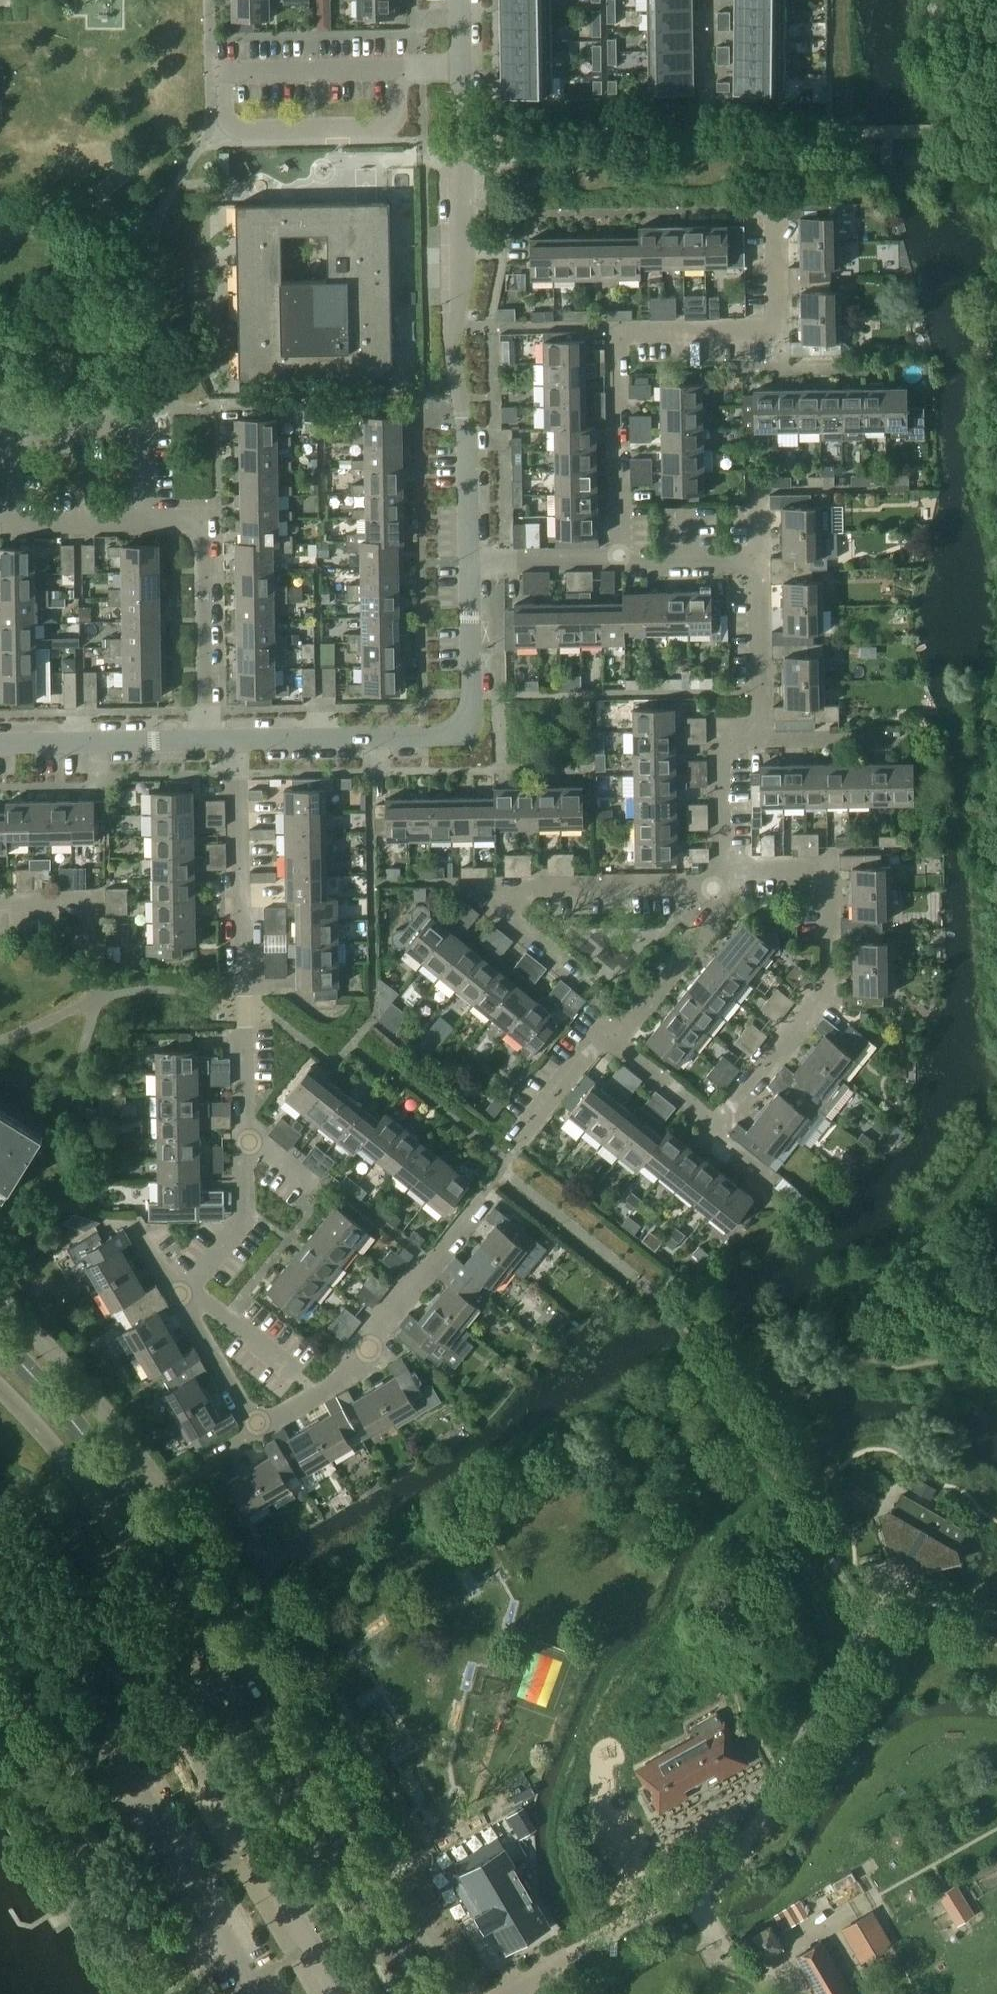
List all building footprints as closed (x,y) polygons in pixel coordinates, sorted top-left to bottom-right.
[(227,17),(227,18),(233,18),(234,18),(234,31),(254,30),(254,18),(270,18),(270,1),(284,0),(233,0),(233,8),(228,8),(228,17),(227,17)] [(318,30),(330,30),(329,0),(317,0),(318,30)] [(358,16),(395,16),(395,15),(400,15),(400,14),(399,14),(399,5),(395,5),(395,0),(358,0),(358,16)] [(607,10),(616,10),(616,0),(607,0),(607,10)] [(649,9),(691,9),(690,0),(649,0),(649,9)] [(737,4),(737,21),(786,21),(786,4),(737,4)] [(552,6),(503,7),(503,24),(552,24),(552,6)] [(691,9),(649,9),(649,30),(691,29),(691,9)] [(601,10),(592,10),(592,23),(601,23),(601,10)] [(616,10),(607,10),(607,23),(616,23),(616,10)] [(731,11),(718,11),(718,20),(731,21),(731,11)] [(731,21),(718,20),(718,30),(731,30),(731,21)] [(737,21),(737,38),(785,39),(786,21),(737,21)] [(601,23),(592,23),(592,36),(602,36),(601,23)] [(552,24),(503,24),(503,42),(552,41),(552,24)] [(691,29),(649,30),(649,50),(691,50),(691,29)] [(617,38),(608,38),(608,51),(617,51),(617,38)] [(737,38),(737,55),(785,56),(785,39),(737,38)] [(552,41),(503,42),(504,59),(553,58),(552,41)] [(602,44),(593,45),(593,57),(602,57),(602,44)] [(730,45),(717,45),(717,55),(730,55),(730,45)] [(691,50),(649,50),(650,71),(692,71),(691,50)] [(617,51),(608,51),(608,64),(617,64),(617,51)] [(730,55),(717,55),(717,64),(730,64),(730,55)] [(737,55),(736,73),(785,73),(785,56),(737,55)] [(602,57),(593,57),(593,58),(593,70),(602,70),(602,57)] [(553,58),(504,59),(504,77),(553,76),(553,58)] [(692,71),(650,71),(650,92),(692,92),(692,71)] [(736,73),(736,91),(785,91),(785,73),(736,73)] [(553,76),(504,77),(504,95),(553,94),(553,76)] [(602,80),(593,80),(593,93),(602,93),(602,80)] [(617,80),(608,80),(608,93),(618,93),(617,80)] [(730,81),(717,81),(717,90),(730,91),(730,81)] [(237,204),(240,377),(393,375),(390,201),(237,204)] [(800,218),(801,242),(840,241),(839,216),(829,216),(829,203),(788,204),(788,218),(800,218)] [(745,225),(705,226),(706,267),(745,266),(745,225)] [(639,227),(639,236),(640,236),(640,268),(642,268),(662,267),(662,226),(639,227)] [(683,226),(662,226),(662,267),(684,267),(683,226)] [(705,226),(683,226),(684,267),(706,267),(705,226)] [(618,236),(596,237),(597,278),(619,278),(618,236)] [(639,236),(618,236),(619,278),(642,277),(642,268),(640,268),(640,236),(639,236)] [(554,279),(553,237),(531,238),(531,279),(554,279)] [(575,237),(553,237),(554,279),(575,278),(575,237)] [(596,237),(575,237),(575,278),(597,278),(596,237)] [(789,266),(789,280),(830,279),(830,268),(840,268),(840,241),(801,242),(801,266),(789,266)] [(802,292),(802,316),(841,316),(841,290),(831,290),(830,279),(789,280),(789,293),(802,292)] [(416,291),(405,291),(406,301),(416,301),(416,291)] [(706,295),(685,295),(685,315),(686,315),(694,315),(694,318),(707,318),(706,296),(706,295)] [(720,296),(706,296),(707,318),(720,318),(720,296)] [(663,319),(663,297),(650,297),(651,319),(663,319)] [(676,297),(663,297),(663,319),(677,318),(676,297)] [(576,320),(576,310),(563,311),(564,320),(576,320)] [(590,310),(576,310),(576,320),(590,320),(590,310)] [(620,319),(619,310),(606,310),(606,319),(620,319)] [(632,310),(619,310),(620,319),(632,319),(632,310)] [(532,311),(532,321),(545,320),(545,311),(532,311)] [(841,316),(802,316),(802,341),(790,341),(790,355),(852,354),(852,351),(850,347),(846,343),(841,342),(841,316)] [(544,331),(544,362),(585,361),(585,339),(577,339),(577,331),(544,331)] [(595,361),(605,361),(605,348),(595,349),(595,361)] [(511,355),(501,355),(501,363),(511,363),(511,355)] [(544,362),(545,384),(586,383),(586,375),(595,375),(595,374),(605,374),(605,361),(595,361),(585,361),(544,362)] [(870,388),(864,388),(864,428),(886,428),(885,387),(884,387),(884,382),(870,383),(870,388)] [(545,384),(545,405),(586,405),(586,383),(545,384)] [(661,383),(662,406),(702,405),(702,383),(661,383)] [(629,384),(630,397),(651,397),(651,384),(629,384)] [(339,385),(339,393),(355,393),(355,385),(339,385)] [(257,387),(241,386),(241,395),(257,395),(257,387)] [(289,386),(273,386),(273,395),(289,395),(289,386)] [(908,387),(885,387),(886,428),(894,427),(894,436),(909,436),(908,427),(922,427),(922,406),(908,406),(908,387)] [(843,428),(842,388),(820,389),(821,429),(821,439),(843,438),(843,428)] [(843,428),(864,428),(864,388),(842,388),(843,428)] [(744,430),(777,430),(776,389),(754,390),(754,394),(743,394),(744,430)] [(777,430),(799,429),(798,389),(776,389),(777,430)] [(799,429),(821,429),(820,389),(798,389),(799,429)] [(596,392),(596,405),(606,404),(606,391),(596,392)] [(606,404),(596,405),(596,418),(606,417),(606,404)] [(546,427),(555,427),(587,426),(586,405),(545,405),(546,427)] [(662,406),(662,428),(703,427),(702,405),(662,406)] [(630,415),(630,428),(652,428),(651,415),(630,415)] [(352,442),(366,442),(402,441),(402,440),(402,426),(407,426),(407,417),(407,416),(402,416),(365,416),(366,434),(352,434),(352,442)] [(241,429),(241,443),(241,444),(277,443),(277,444),(291,443),(291,435),(277,435),(277,418),(240,419),(234,419),(234,420),(235,420),(236,429),(241,429)] [(555,427),(556,449),(596,449),(596,426),(587,426),(555,427)] [(662,428),(662,449),(703,449),(703,427),(662,428)] [(652,428),(630,428),(630,441),(652,440),(652,428)] [(512,437),(512,450),(522,450),(521,437),(512,437)] [(352,468),(366,467),(403,466),(403,465),(402,451),(407,451),(407,442),(408,442),(408,440),(402,440),(402,441),(366,442),(366,459),(352,459),(352,468)] [(241,454),(241,468),(241,469),(278,469),(292,468),(292,459),(278,460),(277,444),(277,443),(241,444),(241,443),(235,443),(235,445),(236,445),(236,454),(241,454)] [(556,449),(556,471),(597,470),(596,449),(556,449)] [(662,449),(663,471),(704,471),(712,470),(711,449),(703,449),(662,449)] [(522,450),(512,450),(513,463),(522,463),(522,450)] [(318,467),(318,458),(308,458),(309,467),(318,467)] [(631,458),(631,472),(652,471),(652,458),(631,458)] [(353,492),(367,492),(403,491),(403,490),(403,476),(407,476),(407,467),(408,467),(408,465),(403,465),(403,466),(366,467),(366,484),(352,484),(353,492)] [(241,479),(242,494),(278,494),(292,493),(292,485),(278,485),(278,469),(241,469),(241,468),(235,468),(235,470),(236,470),(236,479),(241,479)] [(556,471),(556,493),(597,492),(597,470),(556,471)] [(652,471),(631,472),(631,484),(653,484),(652,471)] [(704,471),(663,471),(663,494),(704,493),(704,471)] [(878,474),(865,475),(865,484),(878,484),(878,474)] [(896,474),(897,484),(910,483),(910,474),(896,474)] [(835,475),(822,476),(822,485),(835,485),(835,475)] [(865,484),(865,475),(852,475),(853,484),(865,484)] [(792,476),(778,477),(778,486),(792,486),(792,476)] [(822,485),(822,476),(809,476),(809,485),(822,485)] [(778,486),(778,477),(766,477),(766,486),(778,486)] [(513,481),(513,494),(523,493),(522,480),(513,481)] [(353,517),(367,517),(367,516),(403,516),(403,515),(403,501),(408,500),(408,492),(409,492),(409,490),(403,490),(403,491),(367,492),(367,508),(353,509),(353,517)] [(556,493),(557,515),(598,514),(597,492),(556,493)] [(523,493),(513,494),(513,507),(523,507),(523,493)] [(770,494),(770,508),(783,508),(783,532),(822,531),(832,531),(831,505),(812,506),(811,493),(770,494)] [(242,503),(242,518),(242,519),(279,518),(293,518),(293,510),(278,510),(278,494),(242,494),(236,494),(236,495),(237,495),(237,504),(242,503)] [(598,514),(557,515),(557,537),(598,536),(598,514)] [(347,533),(347,542),(398,541),(398,542),(404,542),(404,525),(408,525),(408,516),(409,516),(409,515),(403,515),(403,516),(367,516),(367,517),(367,533),(347,533)] [(242,528),(242,543),(293,543),(293,534),(279,535),(279,518),(242,519),(242,518),(236,518),(236,520),(237,520),(237,528),(242,528)] [(525,524),(513,524),(514,548),(526,548),(525,524)] [(771,556),(771,569),(813,569),(812,557),(822,557),(822,531),(783,532),(784,556),(771,556)] [(361,550),(362,567),(403,566),(403,556),(398,556),(398,542),(398,541),(347,542),(347,550),(361,550)] [(62,544),(63,573),(75,573),(74,543),(62,544)] [(95,543),(82,543),(83,572),(95,572),(95,543)] [(232,559),(232,569),(273,568),(273,552),(293,551),(293,543),(242,543),(237,543),(237,559),(232,559)] [(122,555),(123,572),(164,571),(164,562),(159,562),(159,545),(109,546),(109,556),(122,555)] [(35,573),(35,557),(48,557),(48,547),(0,547),(0,573),(35,573)] [(348,584),(348,592),(399,591),(399,576),(403,576),(403,566),(362,567),(362,584),(348,584)] [(237,579),(238,595),(288,594),(288,585),(274,585),(273,568),(232,569),(232,579),(237,579)] [(784,582),(784,606),(823,606),(823,580),(813,580),(813,569),(771,569),(772,583),(784,582)] [(580,592),(580,570),(567,571),(567,592),(580,592)] [(593,570),(580,570),(580,592),(590,592),(594,592),(593,570)] [(615,591),(615,570),(602,570),(602,591),(615,591)] [(109,588),(110,597),(160,596),(160,580),(164,580),(164,571),(123,572),(123,588),(109,588)] [(537,593),(537,571),(524,571),(524,593),(537,593)] [(550,571),(537,571),(537,593),(550,593),(550,571)] [(49,597),(49,589),(35,589),(35,573),(0,573),(0,598),(49,597)] [(712,590),(689,591),(690,632),(712,632),(712,640),(730,640),(729,614),(721,614),(721,599),(712,600),(712,590)] [(362,600),(363,617),(404,616),(404,607),(399,607),(399,591),(348,592),(348,601),(362,600)] [(667,591),(646,592),(646,633),(668,632),(667,591)] [(689,591),(667,591),(668,632),(690,632),(689,591)] [(568,603),(559,603),(560,644),(581,643),(580,592),(567,592),(568,603)] [(590,592),(580,592),(581,643),(603,643),(602,602),(590,602),(590,592)] [(623,592),(623,602),(624,602),(624,633),(626,633),(646,633),(646,592),(623,592)] [(322,603),(330,603),(330,593),(322,593),(322,603)] [(233,611),(233,620),(274,619),(274,602),(288,602),(288,594),(238,595),(238,610),(233,611)] [(123,605),(123,621),(165,621),(165,611),(160,611),(160,596),(110,597),(110,605),(123,605)] [(36,622),(35,606),(49,606),(49,597),(0,598),(0,623),(36,622)] [(66,597),(49,598),(50,606),(66,605),(66,597)] [(623,602),(602,602),(603,643),(626,642),(626,633),(624,633),(624,602),(623,602)] [(538,644),(537,603),(515,604),(515,612),(506,612),(506,649),(517,649),(517,644),(538,644)] [(559,603),(537,603),(538,644),(560,644),(559,603)] [(80,620),(91,620),(91,606),(80,606),(80,620)] [(772,631),(773,644),(814,643),(814,631),(824,631),(823,606),(784,606),(785,631),(772,631)] [(349,634),(349,642),(400,641),(399,625),(405,625),(404,616),(363,617),(363,634),(349,634)] [(238,629),(238,644),(289,643),(289,635),(275,635),(274,619),(233,620),(233,629),(238,629)] [(110,638),(110,646),(161,645),(160,630),(165,630),(165,621),(123,621),(124,638),(110,638)] [(50,647),(50,639),(36,639),(36,622),(0,623),(0,648),(50,647)] [(70,638),(50,639),(50,647),(51,647),(70,646),(70,638)] [(363,650),(363,666),(405,666),(405,656),(400,656),(400,641),(349,642),(349,650),(363,650)] [(234,659),(234,669),(275,668),(275,652),(289,651),(289,643),(238,644),(239,659),(234,659)] [(315,657),(315,643),(303,643),(303,658),(315,657)] [(785,657),(785,681),(824,680),(824,643),(814,643),(773,644),(773,657),(785,657)] [(124,654),(124,671),(166,670),(166,661),(161,661),(161,645),(110,646),(111,654),(124,654)] [(36,672),(36,658),(50,658),(50,647),(0,648),(0,673),(36,672)] [(405,666),(363,666),(364,683),(350,684),(350,692),(401,692),(400,675),(405,675),(405,666)] [(316,667),(303,667),(303,696),(316,695),(316,667)] [(323,667),(323,695),(336,695),(335,667),(323,667)] [(275,668),(234,669),(234,678),(239,678),(239,694),(290,694),(290,684),(275,685),(275,668)] [(166,670),(124,671),(125,687),(111,687),(111,696),(162,696),(161,680),(166,680),(166,670)] [(78,700),(77,671),(64,671),(65,700),(78,700)] [(97,671),(84,671),(85,700),(97,699),(97,671)] [(0,673),(0,682),(0,698),(51,697),(51,688),(37,689),(36,672),(0,673)] [(700,677),(701,687),(714,687),(714,677),(700,677)] [(639,678),(626,679),(627,688),(640,688),(639,678)] [(669,688),(669,678),(656,678),(656,688),(669,688)] [(682,678),(669,678),(669,688),(682,688),(682,678)] [(824,680),(785,681),(786,705),(774,705),(774,719),(821,718),(821,720),(840,719),(839,704),(825,704),(824,680)] [(272,694),(248,695),(249,704),(272,704),(272,694)] [(35,699),(18,699),(18,708),(35,708),(35,699)] [(634,708),(634,731),(675,730),(675,707),(634,708)] [(685,717),(685,730),(707,729),(707,717),(685,717)] [(707,729),(685,730),(685,743),(707,743),(707,729)] [(634,731),(635,752),(675,752),(675,730),(634,731)] [(635,752),(635,774),(676,773),(675,752),(635,752)] [(686,760),(686,773),(708,773),(707,760),(686,760)] [(891,762),(870,763),(870,804),(892,803),(891,762)] [(914,762),(891,762),(892,803),(914,803),(914,762)] [(826,763),(804,764),(805,805),(827,804),(826,763)] [(848,763),(826,763),(827,804),(849,804),(848,763)] [(870,763),(848,763),(849,804),(870,804),(870,763)] [(783,805),(783,764),(760,765),(761,773),(751,773),(752,826),(763,826),(762,805),(783,805)] [(804,764),(783,764),(783,805),(805,805),(804,764)] [(635,774),(635,796),(676,795),(676,773),(635,774)] [(708,773),(686,773),(686,786),(708,786),(708,773)] [(285,789),(286,811),(326,810),(326,790),(334,790),(334,778),(293,778),(293,788),(285,789)] [(352,787),(352,778),(338,778),(338,787),(352,787)] [(583,785),(561,786),(561,827),(584,826),(583,785)] [(539,786),(517,787),(518,827),(540,827),(539,786)] [(561,786),(539,786),(540,827),(561,827),(561,786)] [(495,787),(495,796),(496,828),(518,827),(517,787),(495,787)] [(263,789),(249,789),(249,799),(263,799),(263,789)] [(153,791),(153,813),(194,812),(194,790),(153,791)] [(635,796),(636,818),(677,817),(676,795),(635,796)] [(495,796),(474,797),(474,838),(496,837),(495,828),(496,828),(495,796)] [(452,797),(430,798),(431,838),(453,838),(452,797)] [(474,797),(452,797),(453,838),(474,838),(474,797)] [(409,839),(408,798),(386,798),(387,839),(409,839)] [(430,798),(408,798),(409,839),(431,838),(430,798)] [(204,800),(204,812),(226,812),(226,799),(204,800)] [(73,800),(51,801),(52,841),(73,841),(73,800)] [(95,800),(73,800),(73,841),(96,841),(95,800)] [(6,802),(7,811),(8,842),(9,842),(30,842),(29,801),(6,802)] [(51,801),(29,801),(30,842),(52,841),(51,801)] [(687,804),(687,817),(709,816),(708,803),(687,804)] [(286,811),(286,833),(327,832),(326,810),(286,811)] [(0,811),(0,852),(9,852),(9,842),(8,842),(7,811),(0,811)] [(153,813),(154,835),(194,834),(194,812),(153,813)] [(226,812),(204,812),(205,826),(226,826),(226,812)] [(709,816),(687,817),(687,829),(709,829),(709,816)] [(636,818),(636,839),(677,839),(677,817),(636,818)] [(276,828),(263,829),(263,838),(276,838),(276,828)] [(263,838),(263,829),(250,829),(250,839),(263,838)] [(286,833),(286,855),(327,854),(327,832),(286,833)] [(806,855),(806,833),(793,833),(793,855),(806,855)] [(819,833),(806,833),(806,855),(819,855),(819,833)] [(194,834),(154,835),(154,857),(205,856),(205,843),(194,844),(194,834)] [(774,834),(761,834),(762,855),(775,855),(774,834)] [(893,845),(893,835),(880,835),(880,845),(893,845)] [(906,835),(893,835),(893,845),(906,845),(906,835)] [(849,846),(849,836),(836,836),(836,846),(849,846)] [(863,836),(849,836),(849,846),(863,845),(863,836)] [(677,839),(636,839),(637,862),(677,861),(677,839)] [(205,843),(205,856),(227,855),(226,843),(205,843)] [(687,847),(688,861),(709,860),(709,847),(687,847)] [(531,853),(518,854),(519,875),(532,875),(531,853)] [(562,875),(562,853),(549,853),(549,875),(562,875)] [(575,853),(562,853),(562,875),(575,874),(575,853)] [(852,868),(853,892),(892,891),(891,865),(882,866),(881,853),(840,854),(840,868),(852,868)] [(286,855),(287,877),(327,876),(327,854),(286,855)] [(519,875),(518,854),(505,854),(506,876),(519,875)] [(227,855),(205,856),(205,865),(205,869),(227,868),(227,855)] [(205,856),(154,857),(154,878),(195,878),(195,866),(205,865),(205,856)] [(74,889),(74,867),(61,867),(61,889),(74,889)] [(87,867),(74,867),(74,889),(87,889),(87,867)] [(432,877),(431,867),(419,868),(419,877),(432,877)] [(445,867),(431,867),(432,877),(445,877),(445,867)] [(475,876),(475,867),(462,867),(462,876),(475,876)] [(488,867),(475,867),(475,876),(488,876),(488,867)] [(30,890),(30,868),(17,869),(18,890),(30,890)] [(43,868),(30,868),(30,890),(44,890),(43,868)] [(387,868),(387,878),(400,877),(400,868),(387,868)] [(264,881),(264,872),(251,872),(251,882),(264,881)] [(277,872),(264,872),(264,881),(277,881),(277,872)] [(287,899),(297,898),(328,898),(327,876),(287,877),(287,899)] [(154,878),(155,900),(195,899),(195,878),(154,878)] [(414,900),(427,900),(427,887),(414,887),(414,900)] [(106,888),(106,901),(128,901),(128,888),(106,888)] [(841,916),(841,930),(883,929),(883,917),(892,917),(892,891),(853,892),(853,916),(841,916)] [(446,914),(456,922),(470,905),(460,897),(446,914)] [(297,898),(297,921),(338,920),(337,898),(328,898),(297,898)] [(155,900),(155,922),(196,921),(195,899),(155,900)] [(128,901),(106,901),(107,914),(128,914),(128,901)] [(406,948),(424,962),(450,930),(431,915),(430,908),(424,903),(417,904),(412,910),(412,918),(404,928),(397,928),(392,934),(393,942),(399,947),(406,948)] [(470,905),(456,922),(466,930),(480,913),(470,905)] [(265,908),(265,921),(287,921),(287,907),(265,908)] [(297,921),(297,942),(338,941),(338,920),(297,921)] [(743,920),(729,937),(761,963),(769,953),(779,952),(777,932),(760,934),(743,920)] [(196,921),(155,922),(155,943),(148,943),(148,954),(188,954),(188,944),(196,943),(196,921)] [(287,921),(265,921),(265,934),(287,933),(287,921)] [(480,941),(490,949),(503,932),(493,924),(480,941)] [(854,943),(854,967),(893,966),(893,940),(883,940),(883,929),(841,930),(842,943),(854,943)] [(424,962),(441,975),(466,943),(450,930),(424,962)] [(129,932),(107,932),(107,955),(107,956),(119,962),(119,945),(129,945),(129,932)] [(503,932),(490,949),(500,957),(514,940),(503,932)] [(729,937),(716,954),(747,980),(761,963),(729,937)] [(297,942),(298,964),(338,963),(348,963),(347,941),(338,941),(297,942)] [(441,975),(458,989),(483,957),(466,943),(441,975)] [(266,951),(266,964),(288,964),(288,950),(266,951)] [(513,968),(524,976),(537,959),(527,951),(513,968)] [(716,954),(702,971),(734,997),(747,980),(716,954)] [(458,989),(475,1003),(500,971),(483,957),(458,989)] [(537,959),(524,976),(533,984),(547,967),(537,959)] [(338,963),(298,964),(298,986),(315,985),(315,998),(338,998),(338,985),(339,985),(338,963)] [(814,977),(797,963),(789,974),(806,987),(814,977)] [(288,964),(266,964),(266,977),(288,976),(288,964)] [(893,966),(854,967),(855,990),(842,991),(843,1005),(885,1004),(885,992),(894,991),(893,966)] [(475,1003),(491,1016),(517,984),(500,971),(475,1003)] [(702,971),(688,988),(720,1014),(720,1013),(726,1013),(734,1003),(733,997),(734,997),(702,971)] [(558,1004),(561,999),(572,987),(561,979),(547,996),(558,1004)] [(491,1016),(508,1030),(534,998),(517,984),(491,1016)] [(572,987),(561,999),(576,1011),(586,999),(572,987)] [(688,988),(675,1005),(706,1031),(720,1014),(688,988)] [(778,988),(770,998),(786,1011),(794,1001),(778,988)] [(534,998),(508,1030),(526,1044),(524,1047),(524,1051),(526,1054),(528,1057),(530,1058),(556,1026),(547,1018),(552,1012),(534,998)] [(786,1011),(770,998),(761,1008),(778,1022),(786,1011)] [(675,1005),(661,1022),(693,1047),(706,1031),(675,1005)] [(380,1017),(377,1021),(392,1034),(399,1026),(383,1013),(380,1017)] [(825,1034),(810,1053),(840,1077),(870,1039),(850,1023),(844,1031),(824,1015),(815,1026),(825,1034)] [(441,1016),(413,1050),(425,1060),(453,1026),(441,1016)] [(750,1021),(742,1031),(759,1045),(767,1035),(750,1021)] [(693,1047),(661,1022),(647,1039),(679,1065),(693,1047)] [(759,1045),(742,1031),(734,1042),(751,1055),(759,1045)] [(157,1050),(158,1072),(198,1071),(209,1071),(230,1071),(230,1059),(198,1059),(198,1049),(157,1050)] [(785,1064),(777,1074),(825,1113),(849,1084),(840,1077),(810,1053),(794,1071),(785,1064)] [(723,1055),(715,1065),(732,1079),(740,1069),(723,1055)] [(609,1080),(619,1088),(633,1071),(622,1063),(609,1080)] [(286,1096),(303,1111),(329,1079),(312,1065),(286,1096)] [(732,1079),(715,1065),(707,1075),(724,1089),(732,1079)] [(158,1072),(158,1094),(199,1093),(198,1071),(158,1072)] [(231,1084),(230,1071),(209,1071),(209,1085),(231,1084)] [(633,1071),(619,1088),(629,1096),(642,1079),(633,1071)] [(825,1113),(777,1074),(768,1084),(778,1092),(763,1111),(793,1135),(802,1142),(825,1113)] [(460,1076),(455,1082),(461,1087),(466,1081),(460,1076)] [(303,1111),(320,1124),(346,1093),(329,1079),(303,1111)] [(569,1114),(587,1128),(613,1096),(595,1082),(583,1097),(573,1090),(563,1102),(573,1109),(569,1114)] [(621,1155),(646,1123),(653,1115),(667,1099),(656,1090),(636,1115),(630,1110),(604,1142),(621,1155)] [(158,1094),(158,1116),(231,1114),(231,1102),(199,1102),(199,1093),(158,1094)] [(320,1124),(337,1138),(363,1106),(346,1093),(320,1124)] [(587,1128),(604,1142),(630,1110),(613,1096),(587,1128)] [(483,1113),(492,1121),(504,1105),(495,1097),(483,1113)] [(667,1099),(653,1115),(663,1123),(676,1106),(667,1099)] [(355,1152),(361,1145),(360,1144),(380,1120),(379,1120),(363,1106),(337,1138),(355,1152)] [(101,1116),(101,1107),(81,1107),(81,1116),(101,1116)] [(4,1199),(44,1135),(0,1108),(0,1197),(4,1199)] [(793,1135),(763,1111),(748,1130),(738,1122),(729,1133),(769,1165),(777,1155),(793,1135)] [(361,1145),(377,1158),(403,1126),(385,1112),(379,1120),(380,1120),(360,1144),(361,1145)] [(158,1116),(159,1137),(200,1137),(199,1115),(209,1115),(209,1128),(231,1128),(231,1114),(158,1116)] [(268,1133),(278,1142),(292,1125),(282,1117),(273,1128),(268,1133)] [(638,1169),(645,1162),(644,1161),(663,1137),(646,1123),(621,1155),(638,1169)] [(292,1125),(278,1142),(289,1150),(302,1133),(292,1125)] [(377,1158),(394,1172),(420,1140),(403,1126),(377,1158)] [(645,1162),(661,1175),(686,1143),(669,1129),(663,1137),(644,1161),(645,1162)] [(868,1145),(872,1140),(863,1132),(859,1138),(868,1145)] [(159,1137),(159,1159),(200,1158),(200,1137),(159,1137)] [(394,1172),(411,1185),(437,1153),(420,1140),(394,1172)] [(661,1175),(678,1188),(703,1157),(686,1143),(661,1175)] [(302,1161),(312,1169),(326,1152),(316,1144),(302,1161)] [(214,1145),(214,1158),(224,1158),(224,1145),(214,1145)] [(326,1152),(312,1169),(322,1177),(323,1176),(336,1160),(326,1152)] [(411,1185),(428,1199),(454,1167),(437,1153),(411,1185)] [(678,1188),(695,1202),(720,1171),(703,1157),(678,1188)] [(159,1159),(160,1181),(200,1180),(200,1158),(159,1159)] [(224,1158),(214,1158),(215,1171),(224,1171),(224,1158)] [(454,1167),(428,1199),(446,1213),(471,1181),(454,1167)] [(695,1202),(712,1216),(737,1184),(720,1171),(695,1202)] [(341,1182),(351,1190),(357,1183),(347,1175),(341,1182)] [(782,1176),(774,1185),(788,1197),(797,1186),(783,1175),(782,1176)] [(160,1202),(149,1202),(150,1219),(197,1219),(197,1203),(200,1203),(215,1203),(215,1189),(200,1189),(200,1180),(160,1181),(160,1202)] [(357,1183),(351,1190),(362,1198),(368,1191),(357,1183)] [(737,1184),(712,1216),(729,1230),(738,1219),(745,1224),(757,1210),(750,1204),(754,1198),(737,1184)] [(224,1189),(215,1189),(215,1203),(224,1202),(224,1189)] [(632,1191),(626,1198),(636,1206),(642,1199),(632,1191)] [(337,1204),(322,1221),(354,1247),(374,1222),(347,1200),(341,1208),(337,1204)] [(375,1209),(385,1217),(391,1210),(381,1202),(375,1209)] [(496,1225),(481,1243),(511,1268),(523,1278),(547,1248),(527,1232),(495,1206),(486,1217),(496,1225)] [(391,1210),(385,1217),(395,1226),(401,1218),(391,1210)] [(640,1225),(629,1216),(623,1224),(634,1233),(640,1225)] [(322,1221),(309,1238),(340,1264),(354,1247),(322,1221)] [(675,1226),(669,1233),(680,1241),(685,1234),(675,1226)] [(98,1230),(68,1248),(81,1271),(88,1267),(100,1288),(133,1268),(121,1248),(132,1241),(125,1229),(105,1241),(98,1230)] [(415,1229),(409,1237),(420,1245),(425,1238),(415,1229)] [(649,1231),(643,1239),(656,1249),(662,1241),(649,1231)] [(309,1238),(295,1255),(327,1281),(340,1264),(309,1238)] [(456,1254),(448,1264),(488,1296),(511,1268),(481,1243),(466,1262),(456,1254)] [(710,1254),(699,1245),(694,1252),(704,1261),(710,1254)] [(384,1259),(401,1272),(409,1262),(392,1248),(384,1259)] [(295,1255),(281,1272),(313,1298),(327,1281),(295,1255)] [(449,1282),(434,1301),(464,1326),(488,1296),(448,1264),(440,1275),(449,1282)] [(122,1305),(128,1315),(163,1294),(156,1283),(146,1289),(133,1268),(100,1288),(113,1310),(122,1305)] [(313,1298),(281,1272),(267,1290),(299,1315),(313,1298)] [(372,1272),(364,1283),(381,1297),(389,1286),(372,1272)] [(381,1297),(364,1283),(356,1293),(373,1306),(381,1297)] [(125,1329),(138,1352),(171,1332),(159,1312),(170,1305),(163,1294),(128,1315),(133,1324),(125,1329)] [(464,1326),(434,1301),(419,1320),(409,1312),(400,1324),(421,1340),(414,1349),(424,1357),(427,1354),(439,1364),(452,1349),(455,1351),(471,1332),(464,1326)] [(345,1306),(337,1317),(353,1330),(362,1319),(345,1306)] [(353,1330),(337,1317),(329,1326),(346,1340),(353,1330)] [(537,1329),(534,1333),(543,1340),(546,1336),(537,1329)] [(159,1369),(165,1379),(201,1358),(194,1347),(183,1353),(171,1332),(138,1352),(151,1374),(159,1369)] [(107,1355),(98,1360),(103,1369),(112,1364),(107,1355)] [(402,1357),(390,1364),(396,1375),(375,1387),(395,1420),(417,1407),(413,1399),(423,1392),(402,1357)] [(162,1393),(176,1416),(209,1396),(197,1376),(207,1369),(201,1358),(165,1379),(171,1388),(162,1393)] [(349,1389),(337,1395),(358,1431),(368,1425),(373,1433),(395,1420),(375,1387),(355,1399),(349,1389)] [(462,1389),(455,1397),(466,1406),(473,1398),(462,1389)] [(332,1412),(312,1424),(331,1458),(353,1445),(349,1437),(358,1431),(337,1395),(326,1402),(332,1412)] [(209,1396),(176,1416),(189,1438),(197,1433),(203,1444),(239,1423),(232,1411),(221,1417),(209,1396)] [(285,1426),(272,1433),(275,1438),(276,1438),(297,1474),(299,1477),(309,1471),(331,1458),(312,1424),(291,1436),(285,1426)] [(271,1455),(250,1467),(270,1501),(292,1488),(287,1479),(297,1474),(276,1438),(275,1438),(265,1445),(271,1455)] [(270,1501),(250,1467),(230,1479),(224,1469),(211,1476),(232,1513),(243,1506),(248,1514),(270,1501)] [(919,1479),(913,1489),(931,1499),(936,1488),(919,1479)] [(903,1558),(910,1562),(912,1571),(947,1562),(965,1530),(902,1494),(884,1526),(893,1560),(903,1558)] [(717,1711),(690,1726),(697,1738),(640,1770),(661,1808),(688,1793),(685,1787),(714,1771),(718,1777),(745,1762),(717,1711)] [(517,1810),(509,1815),(521,1837),(530,1832),(517,1810)] [(453,1866),(447,1870),(450,1876),(473,1915),(476,1914),(477,1914),(485,1927),(484,1927),(485,1928),(492,1924),(508,1951),(512,1948),(541,1931),(550,1925),(546,1919),(527,1886),(533,1882),(526,1871),(520,1874),(519,1872),(515,1866),(499,1839),(473,1854),(466,1858),(453,1866)] [(963,1899),(949,1907),(958,1922),(972,1914),(963,1899)] [(873,1911),(843,1929),(862,1961),(892,1943),(873,1911)] [(752,1937),(746,1941),(756,1958),(763,1954),(763,1955),(781,1944),(770,1926),(752,1937)] [(818,1993),(854,1993),(822,1941),(796,1956),(818,1993)]
